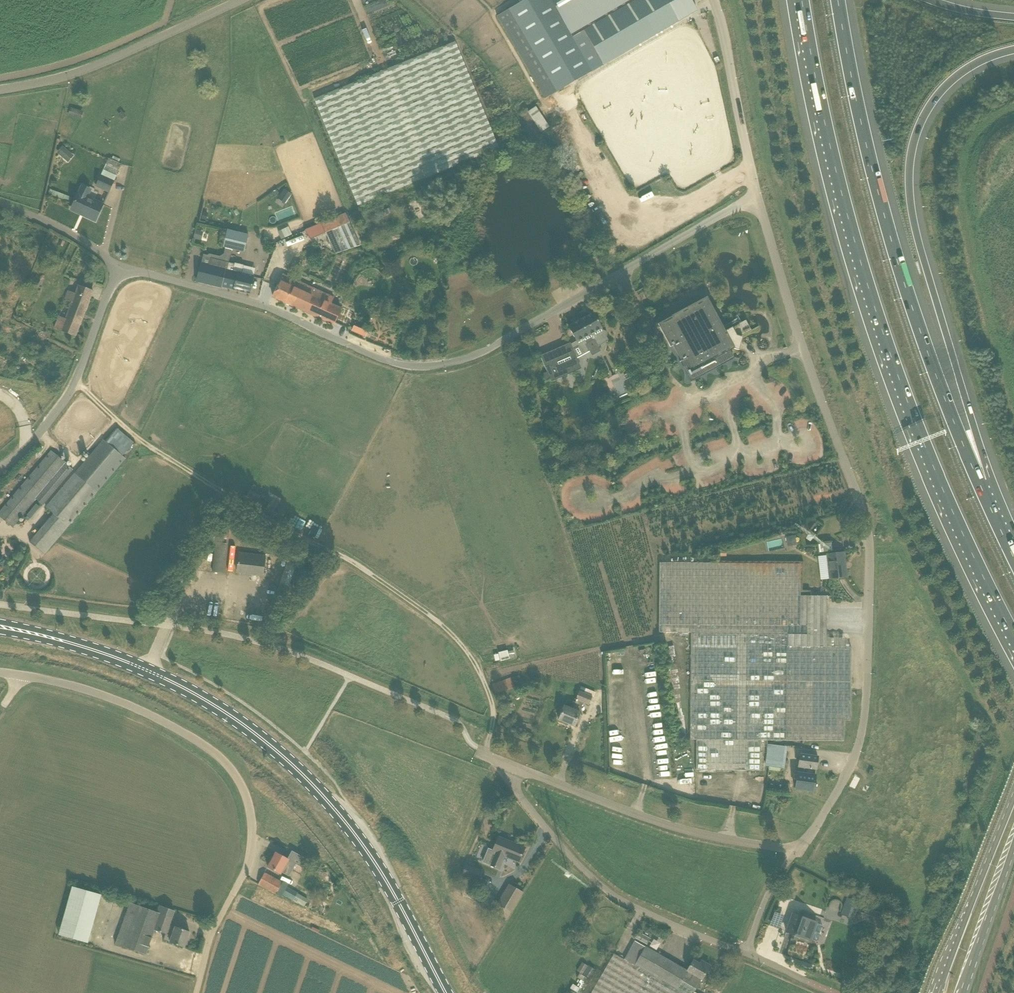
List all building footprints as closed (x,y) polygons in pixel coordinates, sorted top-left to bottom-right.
[(698,10),(692,0),(525,0),(497,16),(545,97),(557,91),(557,92),(594,71),(638,45),(698,10)] [(499,148),(498,147),(455,41),(314,99),(358,206),(424,179),(499,148)] [(535,107),(522,116),(534,136),(548,127),(535,107)] [(83,111),(71,108),(68,116),(81,120),(83,111)] [(63,147),(57,153),(68,163),(74,156),(63,147)] [(109,159),(104,170),(116,175),(121,165),(119,164),(111,160),(109,159)] [(104,170),(101,176),(113,182),(116,175),(104,170)] [(113,182),(101,176),(96,186),(109,192),(113,182)] [(79,193),(71,209),(87,216),(86,217),(95,221),(103,205),(87,197),(91,190),(82,186),(79,194),(79,193)] [(280,194),(288,200),(292,194),(284,189),(280,194)] [(310,239),(325,233),(350,222),(345,213),(304,230),(310,239)] [(282,239),(292,234),(289,226),(278,231),(282,239)] [(227,229),(223,248),(225,248),(231,250),(245,253),(250,235),(227,229)] [(222,287),(228,262),(231,250),(225,248),(224,254),(220,256),(209,254),(207,255),(203,255),(201,264),(197,281),(222,287)] [(233,290),(250,294),(254,276),(242,273),(244,265),(235,263),(234,264),(228,262),(222,287),(233,290)] [(273,296),(277,298),(309,313),(334,324),(340,310),(331,306),(335,297),(318,290),(283,274),(273,296)] [(76,336),(76,334),(93,291),(79,285),(75,293),(69,291),(65,299),(72,302),(65,319),(59,316),(54,328),(76,336)] [(658,324),(670,347),(673,346),(681,361),(680,362),(682,361),(691,379),(730,358),(727,351),(732,348),(739,350),(742,337),(740,337),(759,327),(758,326),(751,330),(746,320),(724,332),(706,298),(658,324)] [(609,341),(607,337),(607,334),(606,331),(603,330),(593,313),(568,327),(576,341),(571,344),(570,343),(555,349),(567,375),(581,369),(573,349),(579,345),(583,353),(585,353),(589,351),(593,352),(597,350),(598,346),(609,341)] [(441,327),(437,322),(432,325),(436,330),(441,327)] [(656,344),(651,335),(646,338),(651,346),(656,344)] [(53,514),(29,542),(44,554),(126,458),(104,440),(46,508),(53,514)] [(12,527),(36,498),(42,504),(73,469),(65,463),(66,463),(51,451),(0,512),(0,518),(12,527)] [(31,518),(40,507),(35,503),(26,514),(31,518)] [(293,527),(318,538),(324,525),(307,517),(305,521),(297,517),(293,527)] [(220,520),(218,538),(229,540),(231,521),(220,520)] [(786,537),(787,547),(797,545),(795,535),(786,537)] [(216,542),(212,572),(223,573),(227,543),(216,542)] [(819,543),(820,552),(833,551),(832,542),(819,543)] [(844,552),(827,554),(829,579),(847,577),(844,552)] [(239,553),(237,572),(263,575),(265,556),(239,553)] [(851,647),(844,647),(844,638),(826,638),(826,647),(787,646),(787,634),(807,635),(807,634),(807,626),(800,626),(800,596),(800,564),(660,563),(659,632),(692,633),(690,740),(697,740),(696,770),(761,770),(761,740),(844,741),(844,720),(850,720),(851,647)] [(827,596),(800,596),(800,626),(807,626),(807,634),(826,634),(827,596)] [(826,647),(826,638),(826,634),(807,634),(807,635),(787,634),(787,646),(826,647)] [(511,677),(492,684),(495,694),(514,687),(511,677)] [(588,689),(586,694),(579,691),(576,699),(576,700),(572,709),(564,706),(558,720),(574,726),(580,712),(579,712),(583,702),(589,705),(592,696),(594,697),(596,692),(588,689)] [(782,766),(785,746),(768,744),(765,764),(782,766)] [(800,754),(795,789),(813,791),(818,757),(800,754)] [(495,852),(490,865),(499,868),(504,856),(519,862),(524,848),(498,837),(493,851),(495,852)] [(280,874),(281,872),(288,876),(291,870),(295,864),(288,860),(288,859),(276,853),(268,867),(280,874)] [(478,881),(482,872),(466,865),(462,874),(478,881)] [(258,884),(276,894),(282,883),(264,873),(258,884)] [(509,884),(493,911),(507,920),(523,892),(509,884)] [(87,942),(99,893),(69,885),(57,935),(87,942)] [(298,892),(287,887),(283,894),(286,896),(294,900),(297,893),(298,892)] [(847,897),(841,915),(854,919),(860,902),(847,897)] [(184,947),(189,931),(176,926),(175,928),(169,925),(174,910),(159,905),(157,912),(130,902),(115,944),(146,955),(154,930),(165,934),(163,940),(170,942),(170,943),(184,947)] [(884,914),(861,906),(859,912),(882,920),(884,914)] [(820,926),(816,922),(792,914),(786,931),(810,940),(815,942),(816,941),(818,936),(818,934),(820,926)] [(647,944),(650,938),(638,932),(635,940),(638,941),(638,940),(647,944)] [(653,939),(649,946),(657,949),(660,942),(653,939)] [(696,989),(709,966),(701,961),(699,963),(693,960),(687,971),(634,941),(624,960),(613,954),(591,992),(694,992),(696,989)] [(582,974),(588,966),(582,962),(576,971),(582,974)] [(590,979),(595,970),(589,966),(583,975),(590,979)]
